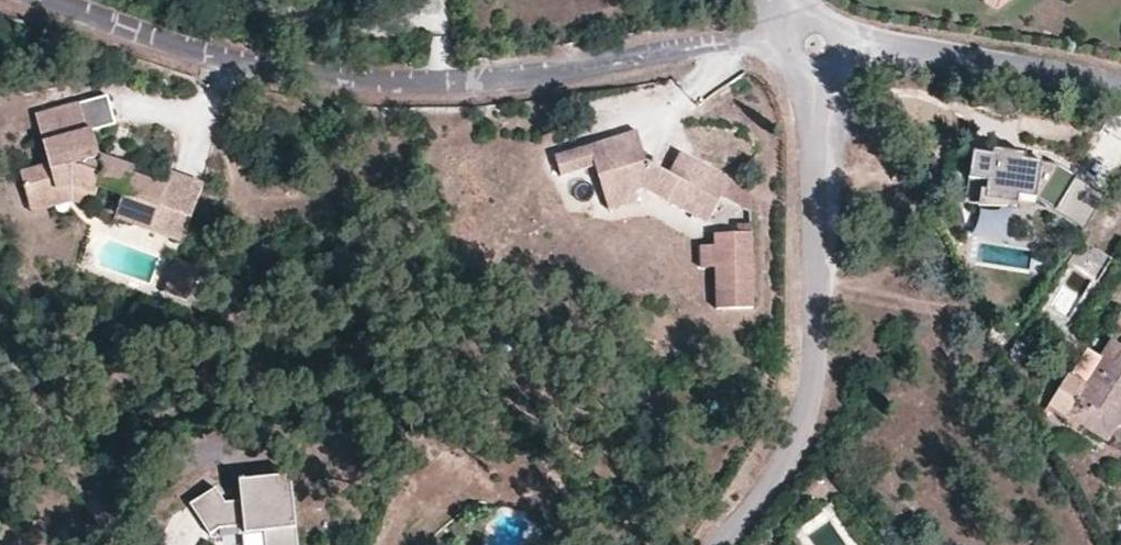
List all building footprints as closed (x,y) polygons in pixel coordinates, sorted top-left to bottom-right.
[(103,96),(37,114),(49,163),(21,170),(30,201),(50,196),(60,186),(77,181),(81,196),(92,198),(93,199),(97,186),(122,194),(115,216),(150,228),(157,206),(191,217),(202,186),(168,174),(164,185),(131,173),(132,166),(94,157),(87,132),(94,130),(92,121),(109,117),(103,96)] [(636,129),(613,137),(621,165),(644,158),(636,129)] [(595,164),(598,177),(614,171),(623,195),(635,190),(645,188),(706,220),(722,197),(750,210),(751,188),(705,165),(695,185),(670,171),(644,158),(621,165),(613,137),(555,154),(561,173),(595,164)] [(695,185),(705,165),(680,152),(670,171),(695,185)] [(1019,208),(1020,199),(1037,201),(1084,230),(1105,195),(1059,167),(1024,163),(1025,157),(992,154),(991,159),(972,157),(969,184),(988,186),(986,204),(1019,208)] [(614,171),(598,177),(608,208),(637,201),(635,190),(623,195),(614,171)] [(50,196),(30,201),(32,208),(67,199),(89,206),(92,198),(81,196),(77,181),(60,186),(50,196)] [(738,224),(737,232),(751,232),(751,224),(738,224)] [(714,233),(715,244),(714,265),(714,304),(750,305),(751,232),(737,232),(714,233)] [(1069,266),(1075,270),(1093,281),(1098,283),(1112,259),(1084,243),(1069,266)] [(714,265),(715,244),(701,244),(700,266),(714,265)] [(178,262),(165,294),(194,305),(206,274),(178,262)] [(1111,341),(1101,359),(1104,362),(1087,387),(1069,377),(1047,410),(1064,422),(1068,418),(1102,439),(1120,410),(1120,347),(1111,341)] [(1120,425),(1120,410),(1102,439),(1109,443),(1120,425)] [(295,479),(244,486),(246,506),(230,507),(220,492),(194,509),(207,528),(214,538),(219,535),(223,532),(250,529),(251,539),(269,537),(270,544),(302,544),(295,479)] [(207,528),(201,532),(209,544),(225,544),(219,535),(214,538),(207,528)]
